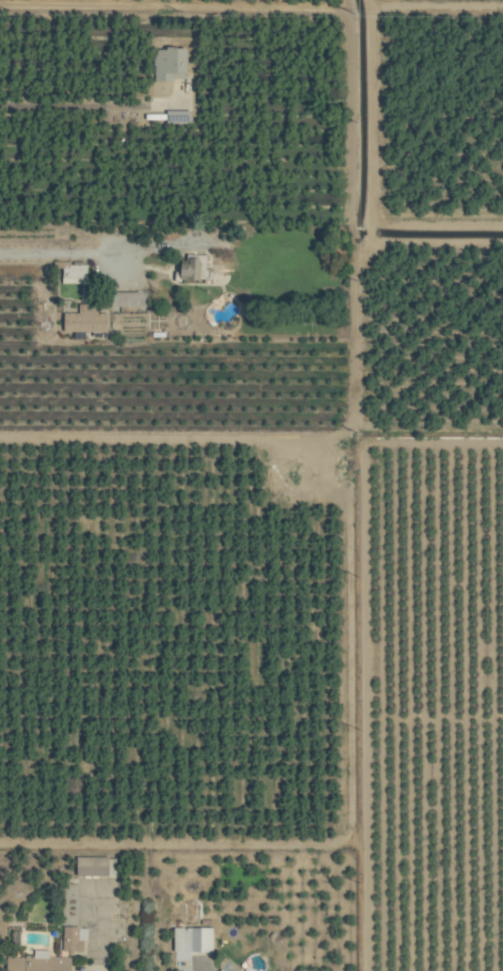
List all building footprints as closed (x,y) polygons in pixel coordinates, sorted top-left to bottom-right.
[(189,49),(155,49),(155,81),(189,80),(189,49)] [(208,254),(192,255),(192,262),(181,262),(181,279),(215,278),(215,268),(208,268),(208,254)] [(89,283),(89,263),(63,263),(63,271),(69,271),(69,283),(89,283)] [(149,305),(148,291),(108,291),(108,306),(149,305)] [(110,331),(109,312),(99,312),(99,305),(80,305),(80,312),(65,312),(66,331),(110,331)] [(78,857),(79,876),(117,876),(117,857),(78,857)] [(89,927),(64,926),(64,950),(88,951),(89,927)] [(214,927),(175,927),(174,953),(214,953),(214,927)] [(8,970),(72,970),(73,958),(50,957),(50,950),(35,950),(35,957),(8,956),(8,970)]
